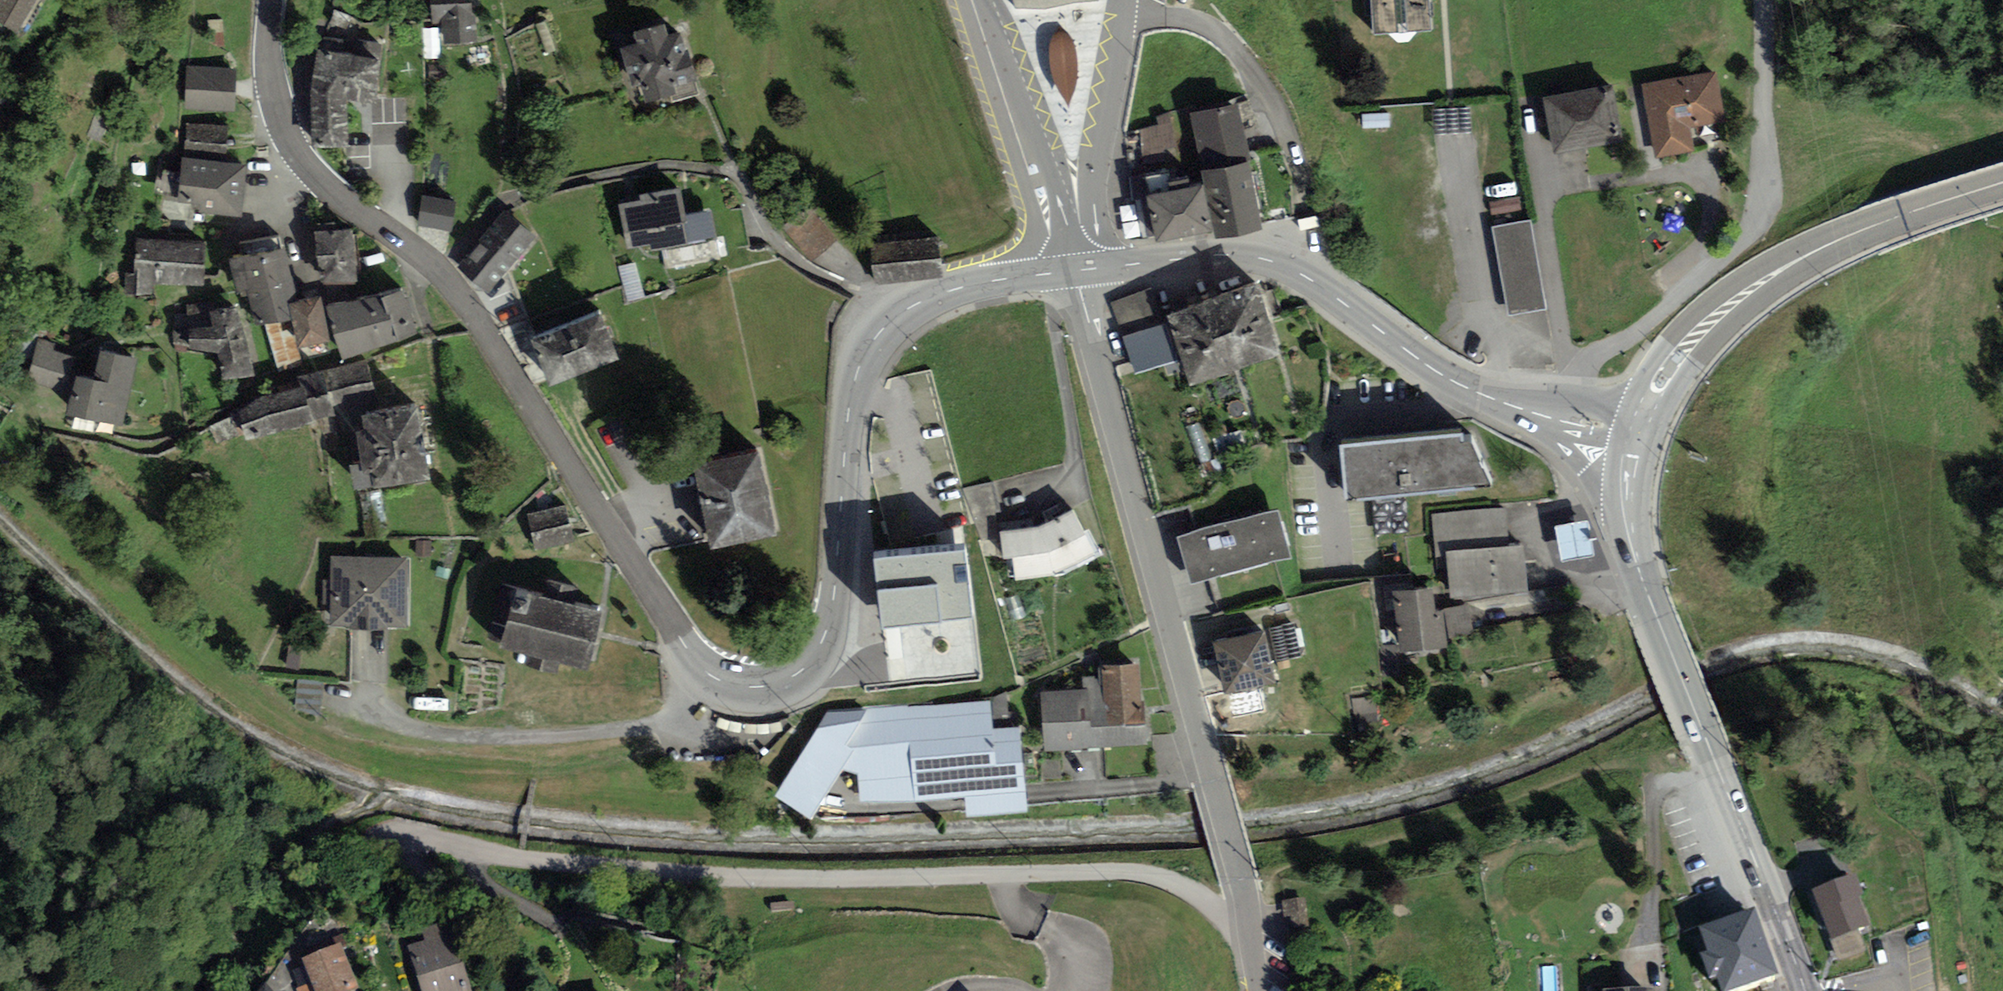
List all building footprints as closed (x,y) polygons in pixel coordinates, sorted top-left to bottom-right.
[(18,29),(35,0),(0,0),(0,18),(18,29)] [(431,24),(442,24),(442,45),(476,44),(476,14),(473,15),(472,0),(430,0),(431,24)] [(1015,8),(1046,9),(1071,3),(1099,0),(1012,0),(1015,8)] [(1373,33),(1432,29),(1430,0),(1371,0),(1373,33)] [(636,43),(620,48),(631,86),(640,83),(647,104),(671,97),(673,102),(698,94),(694,82),(696,81),(682,33),(669,37),(665,25),(633,34),(636,43)] [(1063,28),(1057,28),(1050,39),(1049,61),(1053,81),(1069,106),(1078,78),(1077,58),(1073,41),(1063,28)] [(384,43),(323,36),(321,50),(317,49),(309,94),(312,147),(349,148),(347,100),(376,105),(379,77),(384,43)] [(187,67),(185,108),(234,110),(236,69),(187,67)] [(1656,158),(1695,151),(1691,130),(1724,124),(1715,73),(1642,86),(1656,158)] [(1623,141),(1612,85),(1544,98),(1554,154),(1623,141)] [(1238,102),(1190,113),(1198,150),(1202,172),(1248,163),(1251,162),(1246,139),(1238,102)] [(1140,130),(1145,173),(1166,168),(1164,148),(1177,146),(1170,112),(1157,117),(1157,125),(1140,130)] [(228,127),(187,123),(184,159),(225,162),(228,127)] [(184,159),(181,158),(177,198),(191,199),(190,213),(241,218),(246,164),(225,162),(184,159)] [(1202,172),(1216,238),(1261,230),(1248,163),(1202,172)] [(1172,192),(1192,188),(1190,177),(1170,181),(1172,192)] [(1147,196),(1156,243),(1180,238),(1211,233),(1202,186),(1192,188),(1172,192),(1147,196)] [(681,188),(640,196),(641,201),(619,205),(627,248),(650,244),(651,249),(716,237),(711,210),(685,215),(681,188)] [(422,196),(417,226),(452,231),(456,201),(422,196)] [(1490,203),(1495,227),(1523,221),(1518,197),(1490,203)] [(838,239),(809,207),(784,230),(813,261),(838,239)] [(456,266),(486,292),(533,237),(503,211),(456,266)] [(1493,227),(1509,315),(1546,309),(1530,220),(1523,221),(1495,227),(1493,227)] [(317,223),(318,232),(336,230),(335,221),(317,223)] [(318,232),(315,232),(320,288),(358,285),(353,229),(336,230),(318,232)] [(243,258),(230,260),(238,296),(249,294),(293,284),(287,250),(282,251),(278,236),(240,243),(243,258)] [(871,245),(875,286),(943,279),(939,238),(871,245)] [(171,284),(172,240),(136,239),(135,273),(126,273),(125,295),(151,295),(152,284),(171,284)] [(204,241),(172,240),(171,284),(203,285),(204,241)] [(297,302),(293,284),(249,294),(256,329),(265,327),(291,321),(288,304),(297,302)] [(1255,285),(1211,301),(1236,369),(1280,353),(1255,285)] [(403,287),(327,305),(342,360),(416,336),(403,287)] [(1122,339),(1163,325),(1151,288),(1109,303),(1122,339)] [(291,321),(298,349),(330,342),(320,297),(297,302),(288,304),(291,321)] [(210,300),(186,304),(174,304),(174,344),(189,345),(189,348),(218,353),(222,380),(255,376),(247,336),(236,306),(212,312),(210,300)] [(1191,386),(1236,369),(1211,301),(1166,317),(1169,325),(1180,360),(1191,386)] [(530,340),(550,388),(618,360),(599,312),(530,340)] [(291,321),(265,327),(276,373),(302,367),(298,349),(291,321)] [(1163,325),(1122,339),(1133,375),(1180,360),(1169,325),(1163,325)] [(37,336),(28,378),(69,387),(76,354),(53,349),(55,340),(37,336)] [(67,408),(123,420),(137,353),(100,345),(94,374),(75,370),(67,408)] [(369,359),(299,377),(302,387),(311,421),(380,403),(369,359)] [(311,424),(311,421),(302,387),(258,399),(241,413),(246,442),(311,424)] [(416,404),(361,414),(364,431),(355,432),(362,471),(369,470),(373,491),(430,480),(416,404)] [(1461,434),(1342,446),(1347,500),(1490,486),(1471,444),(1462,445),(1461,434)] [(695,465),(711,549),(777,536),(760,452),(695,465)] [(535,550),(572,543),(565,506),(527,513),(535,550)] [(1451,598),(1525,592),(1522,547),(1510,548),(1506,508),(1431,514),(1435,558),(1448,557),(1451,598)] [(1054,575),(1094,555),(1073,510),(1038,528),(1000,532),(1004,560),(1013,559),(1015,580),(1054,575)] [(1178,538),(1191,583),(1290,556),(1277,511),(1178,538)] [(1408,532),(1407,519),(1380,521),(1381,534),(1408,532)] [(1555,527),(1562,561),(1594,555),(1587,521),(1555,527)] [(874,559),(882,628),(973,618),(965,549),(874,559)] [(410,559),(331,558),(331,581),(323,581),(323,606),(330,606),(330,626),(408,627),(410,559)] [(544,596),(502,584),(487,637),(502,642),(500,647),(528,655),(524,668),(555,677),(559,662),(586,670),(604,609),(574,601),(578,589),(548,581),(544,596)] [(1393,593),(1400,653),(1446,648),(1442,613),(1435,613),(1432,589),(1393,593)] [(1450,641),(1475,635),(1468,604),(1443,609),(1450,641)] [(1294,624),(1269,629),(1277,662),(1301,657),(1294,624)] [(1262,630),(1213,642),(1226,695),(1275,683),(1262,630)] [(1104,747),(1148,745),(1145,702),(1140,702),(1138,665),(1099,667),(1100,678),(1104,747)] [(1046,751),(1104,747),(1100,678),(1083,679),(1083,690),(1042,692),(1046,751)] [(965,803),(966,817),(1029,813),(1027,800),(1019,727),(994,729),(990,701),(908,707),(908,706),(827,714),(776,795),(812,820),(843,770),(857,776),(860,803),(915,802),(965,797),(965,803)] [(1812,890),(1832,938),(1856,928),(1870,922),(1851,875),(1812,890)] [(1305,898),(1282,901),(1286,931),(1309,928),(1305,898)] [(1778,973),(1755,906),(1698,925),(1707,950),(1700,952),(1709,978),(1718,975),(1724,990),(1725,990),(1778,973)] [(447,918),(419,927),(423,938),(406,944),(422,990),(472,990),(447,918)] [(1840,959),(1865,949),(1856,928),(1832,938),(1840,959)] [(359,988),(340,942),(301,957),(310,981),(295,987),(296,990),(352,990),(359,988)] [(1540,967),(1542,990),(1557,990),(1556,966),(1540,967)]
